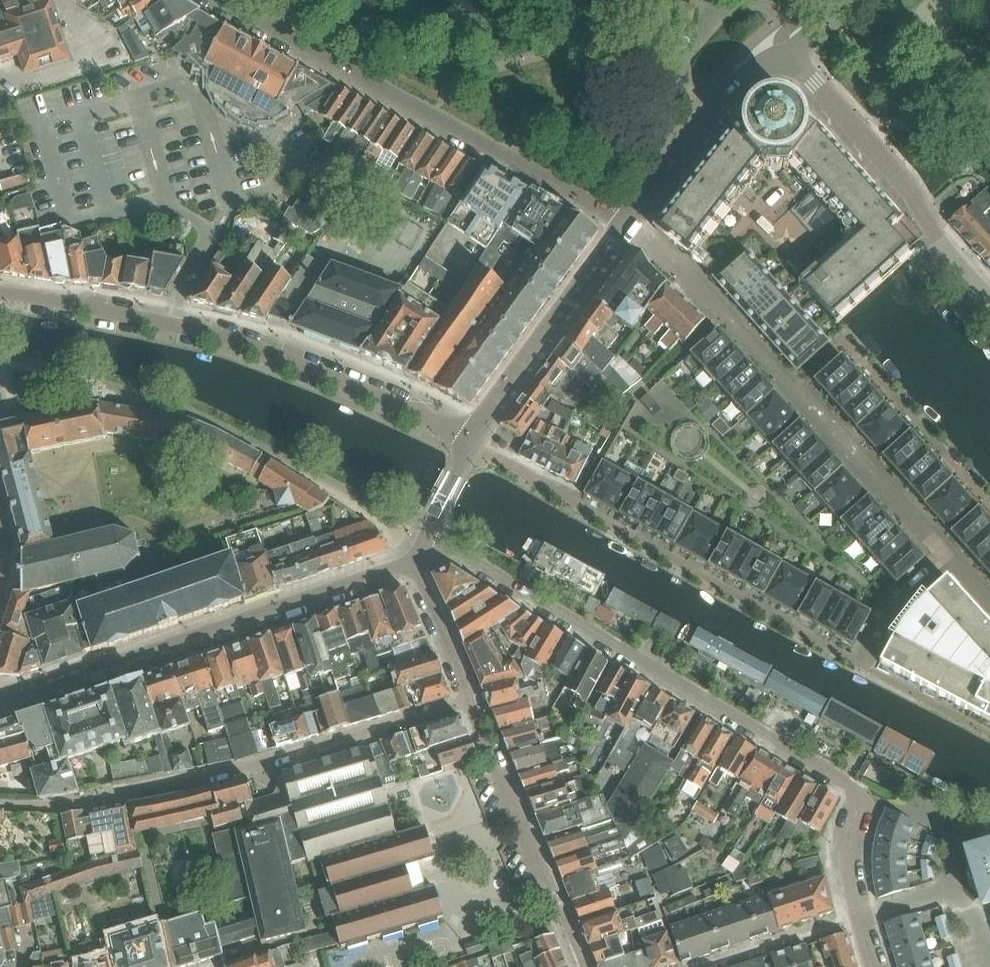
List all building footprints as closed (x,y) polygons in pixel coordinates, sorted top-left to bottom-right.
[(34,50),(39,67),(71,57),(52,0),(47,0),(9,13),(6,14),(9,22),(0,25),(0,61),(34,50)] [(3,2),(9,13),(47,0),(8,0),(3,2)] [(99,2),(104,9),(118,1),(121,7),(120,7),(121,8),(134,0),(102,0),(99,2)] [(117,10),(121,17),(125,15),(125,16),(135,12),(138,17),(167,0),(134,0),(121,8),(117,10)] [(136,19),(144,33),(152,28),(157,36),(172,27),(182,43),(183,41),(185,36),(190,17),(200,10),(181,0),(167,0),(138,17),(136,19)] [(182,43),(174,50),(179,53),(180,54),(187,58),(186,61),(194,66),(191,75),(193,76),(194,69),(203,71),(203,87),(203,90),(205,90),(205,89),(206,89),(213,104),(214,104),(214,103),(215,103),(226,116),(227,115),(227,114),(241,123),(242,122),(241,122),(242,121),(258,127),(258,125),(258,124),(275,123),(275,122),(274,122),(274,121),(289,112),(288,111),(287,110),(292,101),(297,104),(299,103),(331,84),(316,76),(306,71),(307,70),(298,65),(299,64),(278,53),(200,10),(190,17),(185,36),(183,41),(182,43)] [(126,25),(118,29),(129,50),(140,44),(131,30),(130,31),(126,25)] [(339,88),(302,110),(306,115),(313,110),(333,122),(349,93),(340,88),(339,88)] [(333,122),(322,142),(327,150),(336,133),(341,136),(362,100),(349,93),(333,122)] [(703,264),(711,271),(717,263),(709,257),(710,256),(695,245),(761,161),(766,156),(771,162),(781,161),(787,155),(792,160),(816,186),(790,210),(817,240),(843,216),(857,232),(861,228),(864,232),(820,272),(817,268),(819,266),(818,265),(799,282),(800,283),(802,282),(805,285),(804,286),(833,317),(836,313),(901,255),(908,249),(890,229),(902,219),(861,173),(817,125),(814,128),(805,122),(804,114),(801,108),(798,103),(793,99),(785,95),(777,93),(770,93),(761,97),(754,102),(748,109),(746,116),(745,124),(737,131),(733,128),(655,227),(692,256),(691,258),(693,259),(694,257),(703,264)] [(362,100),(341,136),(354,144),(375,107),(362,100)] [(354,144),(350,153),(356,157),(361,149),(366,152),(372,143),(389,115),(375,107),(354,144)] [(372,143),(366,152),(372,155),(376,158),(374,161),(377,163),(384,150),(401,122),(389,115),(372,143)] [(401,122),(384,150),(397,158),(415,129),(401,122)] [(405,169),(394,190),(403,195),(435,141),(420,132),(400,163),(409,168),(407,170),(405,169)] [(435,141),(403,195),(412,200),(424,180),(422,179),(423,176),(431,180),(449,148),(435,141)] [(29,157),(27,147),(0,153),(0,163),(29,157)] [(435,186),(424,206),(433,212),(463,157),(449,148),(431,180),(438,185),(437,187),(435,186)] [(339,156),(335,162),(338,167),(343,160),(339,156)] [(463,157),(433,212),(442,217),(453,196),(451,195),(453,193),(461,197),(482,167),(463,157)] [(343,160),(338,167),(347,180),(347,181),(355,169),(343,160)] [(362,174),(359,178),(365,176),(388,171),(377,163),(372,167),(362,174)] [(485,169),(460,205),(480,218),(506,180),(503,178),(497,175),(485,168),(485,169)] [(355,169),(347,181),(359,178),(362,174),(355,169)] [(0,182),(0,185),(2,190),(30,182),(28,174),(0,182)] [(506,180),(480,218),(500,231),(504,226),(527,191),(514,184),(508,181),(506,180)] [(962,235),(982,215),(989,208),(989,188),(988,187),(955,217),(950,222),(962,235)] [(300,197),(292,209),(308,219),(303,229),(312,234),(321,229),(314,205),(315,205),(327,201),(324,189),(323,188),(308,193),(300,196),(300,197)] [(497,235),(490,247),(497,252),(505,241),(510,244),(521,242),(524,238),(538,248),(543,240),(564,210),(549,202),(538,197),(531,193),(507,228),(504,226),(500,231),(497,235)] [(260,243),(218,307),(241,314),(271,269),(271,268),(298,228),(299,226),(303,229),(308,219),(292,209),(290,207),(284,217),(286,219),(274,239),(280,243),(275,252),(260,243)] [(508,289),(482,324),(514,347),(519,340),(599,231),(564,210),(543,240),(538,248),(514,282),(508,289)] [(461,258),(476,226),(446,212),(431,244),(461,258)] [(962,235),(973,247),(989,232),(989,220),(988,221),(982,215),(962,235)] [(61,224),(41,230),(52,280),(73,282),(63,228),(61,224)] [(40,226),(18,231),(19,236),(30,277),(52,280),(41,230),(40,226)] [(66,227),(63,228),(73,282),(78,283),(91,283),(84,245),(83,242),(82,237),(81,234),(66,227)] [(984,260),(989,254),(989,232),(973,247),(984,260)] [(0,241),(0,265),(2,271),(0,271),(0,273),(28,277),(18,237),(0,241)] [(97,238),(83,242),(84,245),(91,283),(104,284),(108,262),(97,238)] [(156,249),(149,291),(160,293),(170,295),(171,294),(167,294),(188,259),(187,258),(185,239),(156,249)] [(125,260),(120,286),(142,289),(147,290),(149,291),(156,249),(125,260)] [(646,311),(667,283),(632,249),(595,299),(612,315),(631,331),(646,311)] [(188,299),(187,300),(192,301),(216,307),(234,280),(218,269),(224,260),(226,257),(226,256),(228,253),(224,250),(222,254),(221,253),(219,252),(212,264),(214,266),(192,300),(188,299)] [(714,278),(729,294),(760,266),(745,250),(728,266),(722,259),(717,263),(711,271),(716,276),(714,278)] [(426,257),(420,267),(427,271),(432,261),(426,257)] [(292,282),(270,315),(271,315),(291,322),(290,325),(293,326),(293,327),(364,353),(401,297),(404,292),(333,265),(329,271),(309,258),(308,258),(292,282)] [(108,262),(104,284),(109,284),(108,288),(108,289),(119,291),(120,286),(125,260),(108,262)] [(432,261),(427,271),(433,275),(439,266),(432,261)] [(439,266),(433,275),(440,279),(445,270),(439,266)] [(760,266),(729,294),(742,309),(773,281),(760,266)] [(449,309),(407,372),(435,386),(465,347),(482,324),(508,289),(477,267),(449,309)] [(272,269),(242,314),(266,319),(268,320),(271,315),(270,315),(292,282),(272,269)] [(445,270),(440,279),(446,283),(452,274),(445,270)] [(452,274),(446,283),(453,287),(459,278),(452,274)] [(459,278),(453,287),(459,292),(466,282),(459,278)] [(742,309),(756,324),(787,296),(773,281),(742,309)] [(364,353),(363,353),(385,363),(429,296),(409,283),(404,292),(401,297),(364,353)] [(644,328),(649,333),(681,296),(667,283),(646,311),(654,318),(644,328)] [(429,296),(385,363),(407,372),(449,309),(429,296)] [(681,296),(649,333),(654,337),(663,327),(669,333),(659,343),(669,352),(680,339),(684,343),(706,319),(681,296)] [(800,311),(787,296),(756,324),(769,339),(800,311)] [(596,332),(604,324),(612,315),(595,299),(580,319),(596,332)] [(769,339),(783,354),(814,326),(800,311),(769,339)] [(618,336),(604,324),(596,332),(580,319),(565,339),(603,374),(610,366),(616,358),(607,351),(618,336)] [(465,347),(435,386),(470,406),(497,370),(514,347),(482,324),(465,347)] [(783,354),(797,370),(832,339),(830,336),(826,340),(814,326),(783,354)] [(733,345),(719,329),(690,354),(704,370),(733,345)] [(603,374),(565,339),(554,354),(576,374),(591,388),(597,381),(607,391),(613,385),(603,374)] [(747,360),(733,345),(704,370),(718,385),(747,360)] [(626,351),(620,357),(625,363),(632,356),(626,351)] [(534,380),(552,394),(576,408),(580,400),(564,391),(576,374),(554,354),(534,380)] [(814,381),(828,397),(857,371),(842,355),(831,365),(830,364),(824,369),(825,370),(814,381)] [(635,358),(628,365),(639,375),(645,368),(635,358)] [(760,375),(747,360),(718,385),(732,401),(760,375)] [(610,366),(603,374),(613,385),(613,386),(623,396),(629,390),(631,389),(610,366)] [(871,386),(857,371),(828,397),(842,412),(871,386)] [(732,401),(743,413),(745,416),(774,390),(760,375),(732,401)] [(514,433),(521,437),(552,394),(534,380),(514,408),(502,425),(514,433)] [(842,412),(856,428),(885,403),(871,386),(842,412)] [(690,388),(682,397),(692,406),(700,398),(690,388)] [(788,405),(774,390),(745,416),(748,419),(759,431),(788,405)] [(648,393),(640,400),(654,415),(662,408),(648,393)] [(709,398),(698,408),(708,419),(719,409),(709,398)] [(552,401),(547,410),(555,415),(560,405),(552,401)] [(898,416),(885,403),(856,428),(869,442),(898,416)] [(99,405),(0,425),(0,460),(1,465),(2,464),(11,500),(10,500),(13,513),(14,513),(44,505),(30,453),(106,437),(105,433),(184,446),(204,451),(251,475),(262,456),(211,429),(188,419),(99,405)] [(560,405),(555,415),(569,422),(574,412),(560,405)] [(801,421),(788,405),(759,431),(770,443),(773,446),(801,421)] [(743,413),(736,419),(739,422),(745,416),(743,413)] [(745,416),(739,422),(742,425),(748,419),(745,416)] [(898,416),(869,442),(882,456),(910,430),(898,416)] [(720,417),(711,425),(723,436),(731,429),(720,417)] [(527,440),(520,455),(533,461),(544,437),(539,434),(544,424),(536,421),(527,440)] [(815,436),(801,421),(773,446),(784,459),(786,461),(815,436)] [(549,427),(544,437),(533,461),(547,468),(559,444),(563,434),(565,432),(556,427),(554,430),(549,427)] [(896,472),(925,447),(910,430),(882,456),(896,472)] [(563,434),(559,444),(547,468),(576,482),(593,449),(577,441),(573,450),(565,447),(570,437),(563,434)] [(829,451),(815,436),(786,461),(797,474),(800,477),(829,451)] [(770,443),(763,450),(765,452),(766,453),(773,446),(770,443)] [(925,447),(896,472),(910,488),(939,462),(925,447)] [(800,477),(814,492),(842,466),(829,451),(800,477)] [(784,459),(773,469),(775,472),(786,461),(784,459)] [(603,461),(584,494),(603,505),(622,471),(603,461)] [(260,481),(259,482),(275,492),(278,509),(296,505),(309,514),(312,514),(316,512),(323,509),(330,498),(272,462),(260,481)] [(910,488),(925,504),(953,478),(939,462),(910,488)] [(856,481),(842,466),(814,492),(827,507),(856,481)] [(679,469),(674,478),(685,484),(689,475),(679,469)] [(639,481),(622,471),(603,505),(620,515),(639,481)] [(789,482),(788,482),(791,485),(800,477),(797,474),(789,482)] [(953,478),(925,504),(937,518),(966,492),(953,478)] [(638,525),(657,491),(639,481),(620,515),(638,525)] [(856,481),(827,507),(841,522),(870,497),(856,481)] [(657,491),(638,525),(656,535),(675,501),(657,491)] [(966,492),(937,518),(950,532),(979,507),(966,492)] [(883,512),(870,497),(841,522),(855,537),(883,512)] [(674,545),(693,511),(675,501),(656,535),(674,545)] [(44,505),(14,513),(24,552),(54,545),(44,505)] [(950,532),(965,549),(989,526),(989,519),(979,507),(950,532)] [(692,555),(711,522),(693,511),(674,545),(692,555)] [(897,527),(883,512),(855,537),(868,553),(897,527)] [(325,538),(319,519),(314,520),(309,522),(313,534),(325,572),(348,565),(337,535),(325,538)] [(336,533),(337,535),(348,565),(389,551),(378,530),(367,522),(336,533)] [(728,532),(711,522),(692,555),(709,565),(728,532)] [(965,549),(978,564),(989,554),(989,526),(965,549)] [(135,534),(133,536),(115,531),(115,528),(113,527),(113,531),(88,537),(87,534),(85,534),(85,538),(62,543),(62,540),(59,540),(60,544),(54,545),(24,552),(23,552),(23,557),(23,562),(23,566),(22,566),(22,567),(23,567),(23,578),(22,578),(22,581),(23,581),(23,592),(23,594),(31,592),(123,570),(124,574),(126,573),(125,569),(137,557),(140,558),(141,556),(138,555),(134,538),(137,535),(135,534)] [(882,568),(911,542),(897,527),(868,553),(882,568)] [(257,530),(226,540),(231,556),(245,599),(276,589),(264,552),(257,530)] [(728,532),(709,565),(727,575),(746,542),(728,532)] [(291,536),(289,541),(289,543),(303,580),(325,572),(313,534),(299,539),(297,533),(291,536)] [(745,585),(764,552),(746,542),(727,575),(745,585)] [(925,558),(911,542),(882,568),(896,584),(925,558)] [(289,543),(264,552),(276,589),(303,580),(289,543)] [(535,563),(593,593),(603,574),(545,544),(535,563)] [(764,552),(745,585),(763,595),(782,562),(764,552)] [(989,577),(989,554),(978,564),(989,577)] [(245,599),(231,556),(128,591),(79,608),(83,627),(78,628),(85,653),(109,645),(110,646),(128,640),(128,639),(160,628),(160,629),(178,623),(178,622),(209,611),(210,612),(228,606),(228,605),(245,599)] [(782,562),(763,595),(780,605),(799,572),(782,562)] [(482,587),(453,570),(434,578),(447,605),(448,606),(470,594),(482,587)] [(798,616),(817,582),(799,572),(780,605),(798,616)] [(928,603),(920,610),(914,606),(901,624),(880,662),(989,721),(989,678),(986,683),(902,638),(907,629),(922,640),(935,622),(941,617),(989,672),(989,624),(947,577),(924,598),(928,603)] [(832,591),(817,582),(798,616),(816,626),(835,592),(832,591)] [(482,587),(470,594),(448,606),(464,644),(491,629),(498,624),(521,611),(482,587)] [(404,588),(382,596),(397,646),(398,647),(426,638),(422,627),(421,627),(404,588)] [(606,604),(670,639),(678,625),(615,590),(606,604)] [(15,593),(3,632),(29,638),(24,619),(34,616),(32,612),(28,600),(31,592),(23,594),(23,592),(15,593)] [(834,636),(853,602),(835,592),(816,626),(834,636)] [(382,596),(359,604),(372,643),(371,644),(376,658),(393,651),(392,648),(397,646),(382,596)] [(34,616),(24,619),(29,638),(36,636),(44,667),(85,653),(78,628),(83,627),(79,608),(77,602),(34,616)] [(853,602),(834,636),(852,646),(871,613),(853,602)] [(359,604),(338,612),(352,657),(354,656),(354,655),(364,652),(366,660),(370,674),(380,671),(376,658),(371,644),(372,643),(359,604)] [(607,612),(600,608),(596,617),(603,620),(607,612)] [(522,664),(525,656),(545,624),(522,610),(521,611),(498,624),(491,629),(503,647),(510,641),(514,643),(520,647),(514,657),(522,664)] [(338,612),(316,619),(318,625),(333,671),(336,680),(351,675),(348,666),(356,663),(354,656),(352,657),(338,612)] [(315,620),(293,627),(311,678),(309,678),(312,689),(324,686),(321,675),(332,672),(317,626),(315,620)] [(525,656),(522,664),(521,667),(526,677),(529,678),(534,670),(542,676),(547,669),(548,666),(565,636),(559,632),(545,624),(525,656)] [(293,627),(271,635),(285,675),(286,677),(297,674),(303,692),(303,691),(309,707),(297,711),(299,718),(313,714),(319,711),(315,698),(312,689),(309,678),(311,678),(293,627)] [(513,663),(503,647),(491,629),(464,644),(482,687),(489,686),(514,679),(523,678),(513,663)] [(691,644),(762,683),(770,668),(699,629),(691,644)] [(3,632),(0,640),(0,675),(20,676),(29,638),(3,632)] [(271,635),(249,643),(265,694),(270,709),(280,706),(272,679),(285,675),(271,635)] [(36,636),(29,638),(20,676),(44,667),(36,636)] [(565,636),(548,666),(570,679),(586,649),(565,637),(565,636)] [(237,689),(238,689),(250,685),(254,698),(264,694),(265,694),(249,643),(225,651),(237,689)] [(608,662),(586,649),(570,679),(565,688),(576,695),(569,706),(580,712),(608,662)] [(203,659),(202,659),(212,688),(225,728),(228,737),(234,754),(236,760),(259,753),(259,752),(257,747),(252,733),(246,715),(242,702),(238,689),(237,689),(225,651),(223,652),(218,653),(203,659)] [(433,654),(389,669),(397,689),(436,675),(441,674),(433,654)] [(197,708),(200,718),(204,717),(209,733),(225,728),(212,688),(202,659),(172,669),(187,711),(197,708)] [(599,702),(591,715),(604,722),(606,718),(615,723),(626,729),(651,688),(650,687),(645,684),(614,665),(611,671),(597,693),(599,694),(595,700),(599,702)] [(192,723),(187,711),(172,669),(143,678),(152,706),(160,734),(164,746),(173,772),(173,773),(194,768),(189,750),(176,753),(168,731),(192,723)] [(826,700),(772,671),(765,685),(819,714),(826,700)] [(436,677),(392,692),(400,711),(410,708),(408,702),(406,698),(413,696),(414,701),(416,706),(451,695),(442,675),(436,677)] [(359,677),(351,680),(354,690),(362,687),(359,677)] [(45,711),(20,719),(26,738),(32,758),(36,770),(32,771),(40,798),(40,799),(44,798),(48,798),(50,797),(56,796),(79,792),(78,790),(76,784),(67,758),(85,752),(99,747),(103,746),(123,739),(128,738),(130,745),(155,736),(160,734),(152,706),(143,678),(112,689),(88,697),(86,698),(85,698),(74,701),(72,702),(71,703),(48,710),(47,710),(45,711)] [(483,688),(491,709),(536,697),(533,692),(531,688),(520,691),(517,680),(514,681),(489,687),(483,688)] [(536,697),(491,709),(500,730),(533,721),(530,710),(548,705),(543,683),(538,684),(540,691),(533,692),(536,697)] [(324,686),(312,689),(315,698),(326,694),(324,686)] [(354,690),(340,694),(344,706),(362,701),(370,720),(381,717),(374,697),(371,698),(366,686),(362,687),(354,690)] [(642,726),(653,732),(654,732),(672,700),(651,688),(626,729),(611,755),(611,756),(599,777),(618,789),(618,790),(638,758),(626,752),(642,726)] [(392,692),(374,697),(381,717),(400,711),(392,692)] [(344,706),(340,694),(318,701),(323,715),(317,717),(321,728),(323,734),(329,733),(351,726),(350,726),(344,706)] [(745,710),(751,700),(744,696),(739,706),(739,707),(745,710)] [(760,697),(754,709),(765,714),(770,702),(760,697)] [(823,717),(873,745),(883,727),(832,699),(823,717)] [(250,700),(242,702),(246,715),(254,712),(250,700)] [(654,732),(653,732),(651,736),(674,748),(694,713),(672,700),(654,732)] [(370,720),(362,701),(344,706),(350,726),(370,720)] [(553,707),(549,717),(552,723),(558,711),(553,707)] [(276,724),(270,726),(277,747),(277,748),(292,743),(319,735),(313,714),(299,718),(297,711),(274,718),(276,724)] [(469,736),(466,730),(460,715),(403,734),(411,755),(434,747),(469,736)] [(533,721),(500,730),(509,752),(539,744),(536,732),(554,727),(555,727),(552,723),(549,717),(533,721)] [(679,776),(686,779),(717,726),(701,717),(698,723),(671,769),(680,774),(679,776)] [(0,725),(0,745),(26,738),(20,719),(0,725)] [(696,799),(732,736),(732,735),(717,726),(686,779),(680,790),(696,799)] [(918,772),(930,751),(886,728),(874,749),(918,772)] [(159,748),(164,746),(160,734),(155,736),(159,748)] [(386,754),(373,757),(379,775),(386,773),(390,772),(398,761),(411,756),(411,755),(403,734),(396,736),(381,742),(386,754)] [(812,735),(807,744),(806,745),(813,750),(814,748),(819,739),(812,735)] [(434,747),(441,768),(463,761),(476,757),(478,756),(469,736),(434,747)] [(539,744),(509,752),(518,773),(548,766),(563,761),(560,748),(570,746),(562,741),(561,736),(560,737),(545,741),(539,744)] [(228,737),(215,740),(219,753),(222,763),(236,760),(234,754),(228,737)] [(32,758),(26,738),(0,745),(0,767),(32,758)] [(719,786),(726,773),(739,780),(756,750),(735,738),(724,757),(710,781),(719,786)] [(204,743),(205,749),(217,747),(215,740),(204,743)] [(644,748),(638,758),(618,790),(618,789),(617,790),(618,791),(609,805),(608,805),(608,806),(608,807),(614,820),(618,829),(623,839),(625,843),(626,841),(634,829),(636,825),(637,825),(638,823),(637,823),(647,808),(647,809),(648,806),(655,794),(656,794),(657,793),(656,792),(664,779),(665,779),(666,778),(665,777),(672,765),(673,766),(674,763),(645,745),(643,747),(644,748)] [(162,756),(167,774),(173,772),(164,746),(159,748),(162,756)] [(207,756),(219,753),(217,747),(205,749),(207,756)] [(161,928),(162,938),(164,948),(166,957),(169,965),(170,966),(182,966),(193,963),(201,961),(222,955),(224,954),(222,946),(259,935),(261,943),(307,932),(305,924),(291,863),(307,859),(308,862),(324,857),(397,836),(383,789),(382,787),(379,775),(373,757),(371,748),(282,774),(286,787),(279,789),(274,796),(276,802),(255,809),(253,802),(254,802),(247,777),(214,786),(219,811),(242,806),(246,821),(242,822),(244,829),(213,836),(229,903),(251,897),(254,913),(215,925),(215,924),(205,927),(201,913),(167,923),(162,926),(162,927),(161,928)] [(741,807),(747,797),(771,758),(756,749),(756,750),(739,780),(738,781),(745,786),(734,803),(729,813),(736,817),(741,807)] [(222,763),(219,753),(207,756),(209,765),(222,763)] [(162,756),(148,761),(149,763),(151,769),(153,775),(157,774),(158,775),(167,774),(162,756)] [(526,793),(559,783),(556,774),(569,770),(568,765),(575,762),(572,758),(563,761),(548,766),(518,774),(526,793)] [(761,806),(784,766),(771,758),(747,797),(761,806)] [(866,761),(858,775),(856,778),(862,781),(871,764),(866,761)] [(151,769),(149,763),(142,764),(145,776),(153,775),(151,769)] [(426,763),(416,766),(419,778),(430,775),(426,763)] [(139,778),(145,776),(142,764),(137,766),(139,778)] [(137,766),(131,767),(133,779),(139,778),(137,766)] [(761,806),(756,814),(762,818),(770,822),(775,814),(779,806),(798,775),(784,766),(761,806)] [(131,767),(125,768),(127,780),(133,779),(131,767)] [(125,768),(119,769),(121,781),(127,780),(125,768)] [(115,783),(121,781),(119,769),(112,771),(115,783)] [(781,832),(791,838),(819,787),(798,775),(779,806),(775,814),(787,821),(781,832)] [(559,783),(526,793),(528,796),(527,797),(528,798),(529,798),(533,809),(532,809),(532,810),(534,811),(535,813),(570,802),(572,805),(596,798),(585,779),(564,786),(563,782),(559,783)] [(178,794),(184,822),(204,819),(208,817),(211,817),(210,814),(219,811),(214,786),(178,794)] [(788,843),(797,848),(803,837),(809,827),(819,833),(839,798),(819,787),(791,838),(788,843)] [(142,831),(184,822),(178,794),(154,799),(135,802),(132,803),(133,804),(130,804),(135,832),(142,831)] [(603,795),(596,798),(572,805),(555,811),(543,815),(537,817),(545,838),(582,826),(584,830),(614,820),(608,807),(608,806),(603,795)] [(718,816),(697,802),(693,809),(715,823),(718,816)] [(114,832),(119,853),(120,857),(130,855),(140,853),(135,832),(130,804),(133,804),(132,803),(125,804),(109,807),(114,832)] [(210,814),(211,817),(214,829),(242,822),(246,821),(242,806),(219,811),(210,814)] [(83,812),(88,837),(87,837),(94,862),(95,862),(120,857),(119,853),(114,832),(109,807),(94,810),(83,812)] [(916,823),(887,808),(878,830),(909,839),(916,823)] [(88,837),(83,812),(83,811),(62,815),(67,842),(71,856),(83,853),(80,839),(87,837),(88,837)] [(332,887),(319,890),(327,917),(332,916),(337,931),(341,943),(342,948),(347,946),(348,950),(368,944),(367,940),(382,936),(383,939),(403,934),(402,930),(418,926),(419,929),(439,923),(438,920),(443,918),(434,886),(426,889),(418,864),(434,859),(425,827),(397,836),(324,857),(325,862),(322,863),(327,883),(331,882),(332,887)] [(618,829),(585,840),(581,830),(553,840),(547,842),(551,851),(555,861),(623,839),(618,829)] [(634,829),(626,841),(632,845),(641,835),(634,829)] [(906,856),(909,839),(878,830),(874,853),(906,856)] [(705,835),(700,844),(713,852),(718,843),(705,835)] [(646,836),(629,849),(634,857),(654,845),(646,836)] [(925,845),(935,848),(937,840),(928,836),(925,845)] [(62,839),(49,841),(51,853),(66,850),(63,839),(62,839)] [(623,839),(555,861),(563,881),(598,869),(598,868),(594,858),(627,847),(625,843),(623,839)] [(783,855),(791,859),(797,848),(788,843),(784,851),(782,854),(784,855),(783,855)] [(966,851),(983,906),(989,904),(989,844),(966,851)] [(935,848),(925,845),(922,854),(932,855),(935,848)] [(661,846),(649,850),(656,869),(668,865),(661,846)] [(779,863),(783,855),(784,855),(782,854),(784,851),(777,847),(770,859),(779,863)] [(30,885),(21,888),(25,903),(32,901),(53,894),(102,877),(143,867),(140,853),(130,855),(120,857),(95,862),(94,862),(67,872),(30,885)] [(874,853),(874,875),(906,872),(906,856),(874,853)] [(734,872),(740,864),(740,863),(730,856),(723,865),(732,872),(734,872)] [(779,863),(770,859),(764,870),(772,874),(779,863)] [(598,868),(598,869),(563,881),(572,901),(601,892),(596,879),(626,868),(623,860),(598,868)] [(923,870),(932,869),(932,862),(922,861),(923,870)] [(0,865),(0,881),(5,880),(19,876),(19,870),(19,867),(18,862),(0,865)] [(747,879),(748,878),(740,864),(734,872),(732,872),(737,882),(747,879)] [(668,881),(673,891),(674,895),(685,891),(693,888),(685,869),(678,872),(676,865),(664,871),(668,881)] [(27,866),(19,867),(19,870),(19,876),(21,888),(30,885),(27,866)] [(932,869),(923,870),(923,880),(933,877),(932,869)] [(655,874),(654,875),(658,885),(668,881),(664,871),(655,874)] [(906,872),(874,875),(878,899),(909,889),(906,872)] [(824,873),(804,880),(816,918),(834,912),(824,873)] [(748,878),(747,879),(749,886),(763,882),(761,874),(748,878)] [(649,877),(640,880),(646,896),(655,893),(649,877)] [(7,908),(18,905),(14,890),(8,892),(5,880),(0,881),(0,910),(7,908)] [(717,886),(720,893),(733,887),(730,880),(717,886)] [(804,880),(785,886),(798,924),(816,918),(804,880)] [(658,885),(662,895),(673,891),(668,881),(658,885)] [(720,893),(717,886),(704,891),(707,898),(720,893)] [(767,892),(768,895),(779,930),(798,924),(785,886),(767,892)] [(616,911),(610,890),(577,900),(572,902),(581,923),(616,911)] [(681,900),(684,907),(697,902),(694,895),(681,900)] [(768,895),(748,902),(760,937),(779,930),(768,895)] [(589,943),(619,933),(638,926),(660,918),(653,898),(617,911),(616,911),(581,923),(589,943)] [(684,907),(681,900),(668,906),(671,913),(684,907)] [(25,926),(36,923),(32,901),(25,903),(21,904),(25,926)] [(748,902),(729,908),(740,943),(760,937),(748,902)] [(25,926),(21,904),(7,908),(13,927),(14,928),(25,926)] [(0,910),(0,930),(13,927),(7,908),(0,910)] [(721,950),(740,943),(729,908),(710,914),(721,950)] [(916,913),(885,923),(891,943),(922,934),(916,913)] [(710,914),(690,921),(702,956),(721,950),(710,914)] [(939,929),(948,926),(945,916),(936,919),(939,929)] [(638,926),(652,966),(668,966),(677,964),(676,960),(675,958),(667,935),(660,918),(638,926)] [(684,962),(702,956),(690,921),(670,927),(682,963),(684,962)] [(166,957),(164,948),(162,938),(161,928),(162,927),(162,926),(156,927),(115,940),(112,934),(104,937),(110,959),(97,962),(98,964),(99,966),(170,966),(169,965),(166,957)] [(598,966),(652,966),(638,926),(619,933),(627,957),(598,966)] [(948,926),(939,929),(942,939),(951,936),(948,926)] [(14,928),(13,927),(0,930),(0,938),(3,950),(4,953),(18,949),(14,928)] [(79,929),(71,931),(75,946),(83,944),(79,929)] [(335,945),(341,943),(337,931),(331,933),(335,945)] [(329,947),(335,945),(331,933),(325,934),(329,947)] [(619,933),(589,943),(598,966),(627,957),(619,933)] [(835,966),(857,966),(847,933),(821,940),(827,959),(832,957),(835,966)] [(325,934),(319,936),(323,948),(329,947),(325,934)] [(922,934),(891,943),(897,963),(928,953),(922,934)] [(524,965),(559,950),(553,935),(537,940),(529,943),(532,951),(520,956),(524,965)] [(317,950),(323,948),(319,936),(314,937),(317,950)] [(309,939),(308,939),(312,952),(317,950),(314,937),(309,939)] [(306,953),(312,952),(308,939),(302,941),(306,953)] [(465,945),(467,955),(483,950),(480,941),(465,945)] [(512,942),(501,946),(504,955),(515,951),(514,947),(512,942)] [(789,950),(794,966),(813,966),(806,945),(789,950)] [(501,946),(490,949),(491,954),(491,955),(492,959),(504,955),(501,946)] [(286,966),(281,952),(275,949),(255,957),(229,966),(286,966)] [(29,961),(42,958),(41,950),(33,952),(29,961)] [(559,950),(524,965),(525,966),(536,966),(538,966),(539,966),(567,966),(559,950)] [(771,956),(774,966),(794,966),(789,950),(771,956)] [(69,952),(42,959),(44,966),(73,966),(69,952)] [(928,953),(897,963),(899,966),(933,966),(928,953)] [(960,965),(957,955),(948,958),(951,966),(953,966),(960,965)] [(771,956),(760,959),(733,966),(774,966),(771,956)]
